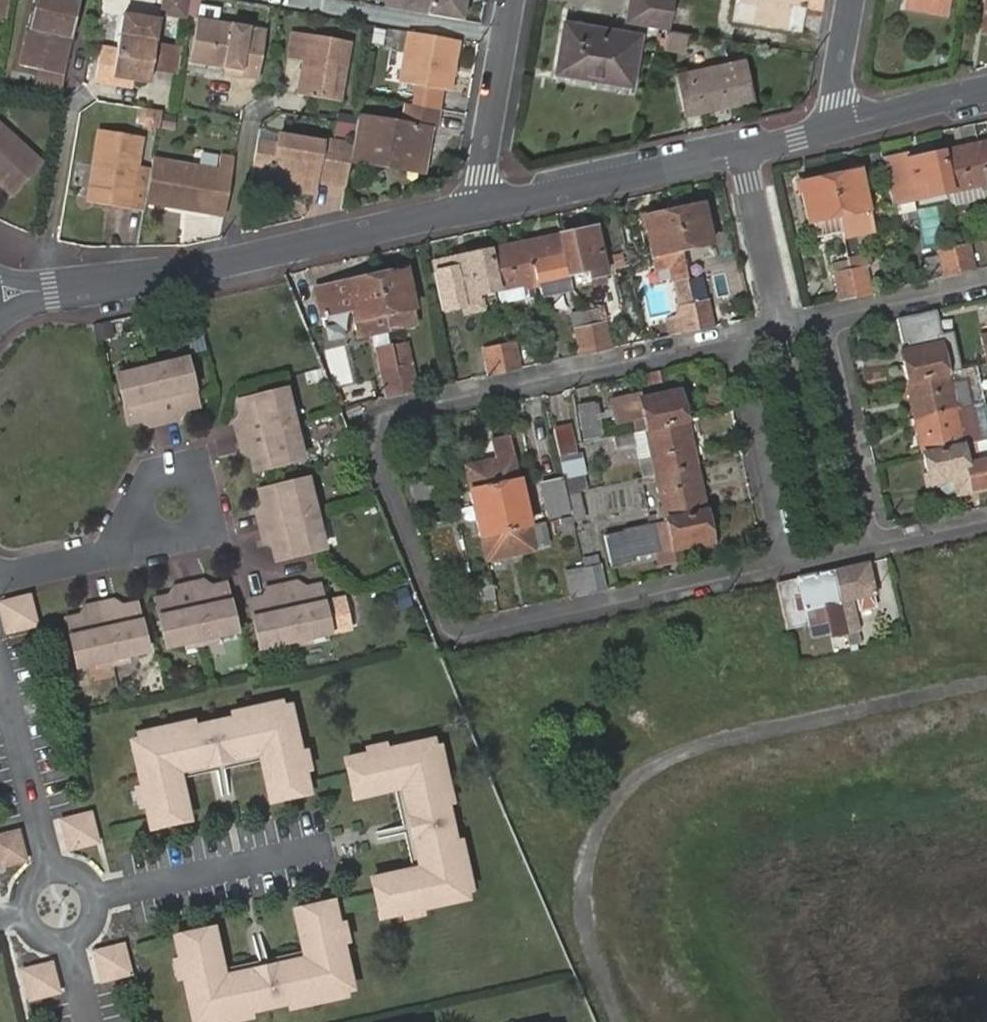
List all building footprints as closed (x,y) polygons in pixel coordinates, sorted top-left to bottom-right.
[(17,68),(60,76),(73,0),(28,0),(17,68)] [(165,11),(184,14),(186,0),(166,0),(165,11)] [(394,5),(442,14),(445,0),(395,0),(394,5)] [(672,26),(676,0),(637,0),(633,19),(672,26)] [(730,20),(789,29),(795,1),(795,0),(733,0),(730,20)] [(910,4),(944,10),(946,0),(910,0),(910,4)] [(808,4),(795,1),(789,29),(804,32),(808,4)] [(108,73),(129,76),(145,79),(146,71),(148,58),(151,43),(152,41),(155,19),(117,12),(114,34),(111,49),(97,47),(92,79),(106,81),(108,73)] [(236,70),(235,78),(253,81),(262,27),(194,16),(186,61),(220,67),(236,70)] [(566,21),(557,70),(632,83),(640,34),(566,21)] [(688,49),(690,32),(672,29),(670,46),(688,49)] [(301,60),(295,92),(336,100),(346,41),(291,30),(286,57),(301,60)] [(456,42),(409,35),(400,83),(414,86),(410,107),(435,111),(438,91),(447,92),(456,42)] [(151,43),(148,58),(146,71),(174,76),(178,48),(151,43)] [(675,75),(684,114),(757,97),(749,59),(675,75)] [(292,92),(295,64),(285,63),(282,91),(292,92)] [(218,75),(235,78),(236,70),(220,67),(218,75)] [(60,76),(36,72),(31,96),(57,100),(60,76)] [(128,85),(129,76),(108,73),(106,81),(128,85)] [(433,131),(436,112),(406,107),(403,127),(356,119),(355,124),(353,136),(349,162),(386,168),(387,161),(421,167),(428,131),(433,131)] [(315,177),(345,182),(349,162),(353,136),(323,130),(322,135),(278,128),(276,139),(257,136),(252,165),(271,169),(270,172),(278,173),(277,186),(312,192),(315,177)] [(7,198),(36,164),(0,132),(0,192),(7,198)] [(86,198),(144,208),(144,203),(150,171),(136,168),(141,140),(97,132),(86,198)] [(986,186),(986,143),(978,145),(986,186)] [(986,187),(986,186),(978,145),(941,153),(950,191),(981,184),(982,188),(986,187)] [(950,191),(941,153),(907,160),(912,183),(927,180),(930,195),(950,191)] [(216,171),(152,160),(150,171),(144,203),(209,213),(212,194),(225,196),(232,156),(218,154),(216,171)] [(387,161),(386,168),(420,174),(421,167),(387,161)] [(859,170),(850,172),(851,179),(861,178),(859,170)] [(850,172),(829,177),(838,215),(867,209),(861,178),(851,179),(850,172)] [(838,215),(829,177),(809,181),(811,189),(802,191),(808,222),(838,215)] [(811,189),(809,181),(800,183),(802,191),(811,189)] [(222,216),(225,196),(212,194),(209,213),(222,216)] [(939,202),(913,208),(921,242),(947,236),(939,202)] [(701,204),(692,206),(694,214),(703,212),(701,204)] [(692,206),(673,210),(681,248),(710,243),(703,212),(694,214),(692,206)] [(681,248),(673,210),(653,214),(654,222),(644,225),(654,268),(673,264),(676,279),(687,277),(687,273),(681,248)] [(654,222),(653,214),(642,216),(644,225),(654,222)] [(595,227),(560,234),(569,273),(574,272),(588,269),(592,287),(608,283),(595,227)] [(523,242),(532,284),(538,284),(537,280),(538,279),(569,273),(560,234),(523,242)] [(527,286),(532,284),(523,242),(487,251),(495,289),(497,288),(517,284),(522,283),(526,282),(527,286)] [(953,248),(958,273),(974,270),(968,244),(956,247),(953,248)] [(939,251),(943,277),(958,273),(953,248),(939,251)] [(495,289),(487,251),(454,258),(465,311),(479,308),(476,293),(491,290),(495,289)] [(849,270),(854,296),(870,293),(864,266),(849,270)] [(404,268),(395,270),(397,278),(406,275),(404,268)] [(395,270),(375,274),(384,313),(413,306),(406,275),(397,278),(395,270)] [(832,274),(838,300),(854,296),(849,270),(832,274)] [(572,289),(569,273),(538,279),(541,295),(572,289)] [(384,313),(375,274),(355,279),(356,286),(348,288),(352,311),(354,319),(384,313)] [(356,286),(355,279),(346,280),(348,288),(356,286)] [(348,288),(346,280),(313,287),(319,318),(352,311),(348,288)] [(517,284),(497,288),(501,304),(525,299),(522,283),(517,284)] [(693,303),(699,328),(713,325),(708,300),(693,303)] [(676,307),(681,332),(699,328),(693,303),(676,307)] [(384,313),(354,319),(358,336),(417,324),(414,306),(413,306),(384,313)] [(583,311),(586,326),(589,325),(604,322),(601,307),(583,311)] [(571,312),(574,329),(586,326),(583,311),(582,310),(571,312)] [(589,325),(595,351),(610,348),(604,322),(589,325)] [(574,329),(579,354),(595,351),(589,325),(586,326),(574,329)] [(373,343),(384,397),(401,393),(389,340),(373,343)] [(406,341),(391,344),(401,393),(417,389),(406,341)] [(497,345),(502,371),(519,367),(513,342),(497,345)] [(907,381),(945,372),(940,344),(910,350),(912,359),(902,361),(907,381)] [(471,350),(476,376),(502,371),(497,345),(471,350)] [(912,359),(910,350),(900,352),(902,361),(912,359)] [(186,358),(154,365),(167,419),(181,416),(180,411),(199,405),(186,358)] [(167,419),(154,365),(118,373),(129,422),(149,416),(151,423),(167,419)] [(952,404),(945,372),(907,381),(915,418),(958,409),(957,403),(952,404)] [(240,436),(295,423),(287,388),(244,399),(239,400),(244,420),(237,421),(240,436)] [(678,390),(669,392),(671,401),(680,399),(678,390)] [(638,399),(645,429),(684,420),(680,399),(671,401),(669,392),(638,399)] [(578,404),(584,436),(598,434),(591,402),(578,404)] [(923,454),(961,445),(955,414),(959,414),(958,409),(915,418),(923,454)] [(504,423),(501,412),(484,416),(487,426),(504,423)] [(684,420),(645,429),(656,474),(694,465),(684,420)] [(303,456),(295,423),(240,436),(243,450),(251,449),(255,467),(261,465),(303,456)] [(555,429),(565,478),(584,474),(580,454),(575,455),(569,427),(555,429)] [(516,481),(506,434),(491,438),(495,460),(466,467),(471,490),(494,485),(516,481)] [(975,462),(971,443),(961,445),(923,454),(927,474),(935,471),(937,482),(956,478),(958,490),(986,484),(986,460),(975,462)] [(694,465),(656,474),(665,519),(704,510),(694,465)] [(929,483),(937,482),(935,471),(927,474),(929,483)] [(412,484),(416,503),(440,498),(455,494),(450,476),(412,484)] [(261,524),(317,511),(310,477),(260,489),(265,508),(258,510),(261,524)] [(566,493),(563,479),(541,483),(548,516),(570,512),(566,493)] [(520,480),(516,481),(494,485),(504,530),(529,524),(520,480)] [(494,485),(471,490),(470,491),(479,535),(481,535),(504,530),(494,485)] [(566,493),(570,512),(572,519),(585,516),(579,490),(566,493)] [(662,520),(649,522),(656,552),(702,542),(700,532),(708,530),(704,510),(665,519),(662,520)] [(325,545),(317,511),(261,524),(264,540),(272,538),(277,557),(325,545)] [(647,514),(649,522),(662,520),(659,511),(647,514)] [(543,522),(529,524),(504,530),(481,535),(487,559),(547,545),(543,522)] [(700,532),(702,542),(710,540),(708,530),(700,532)] [(606,536),(612,565),(631,560),(625,532),(606,536)] [(874,594),(867,563),(831,571),(839,606),(843,604),(842,601),(874,594)] [(564,571),(570,597),(588,593),(583,568),(564,571)] [(839,606),(831,571),(795,578),(802,609),(833,603),(833,607),(839,606)] [(474,601),(494,597),(490,577),(469,581),(474,601)] [(191,581),(202,636),(237,628),(226,582),(206,586),(205,578),(191,581)] [(283,583),(295,637),(331,629),(320,583),(301,587),(298,579),(283,583)] [(167,644),(202,636),(191,581),(175,584),(177,592),(157,597),(167,644)] [(263,645),(295,637),(283,583),(269,587),(270,593),(251,596),(263,645)] [(3,599),(9,628),(38,621),(30,593),(3,599)] [(101,601),(113,656),(148,648),(137,601),(117,606),(116,598),(101,601)] [(78,664),(113,656),(101,601),(86,604),(88,612),(69,616),(78,664)] [(169,770),(173,761),(184,765),(255,750),(262,741),(269,747),(262,757),(270,798),(308,789),(289,703),(132,737),(151,823),(189,815),(180,774),(169,770)] [(354,796),(395,787),(401,775),(410,780),(404,792),(419,859),(427,867),(422,874),(414,867),(372,876),(382,914),(466,895),(430,738),(346,757),(354,796)] [(99,839),(90,810),(62,817),(70,846),(99,839)] [(20,827),(0,832),(0,862),(27,856),(20,827)] [(195,1019),(352,984),(332,898),(295,907),(303,948),(315,953),(311,960),(299,956),(230,972),(222,980),(214,973),(223,965),(214,925),(175,934),(195,1019)] [(132,969),(124,941),(97,948),(104,976),(132,969)] [(54,959),(24,966),(30,994),(60,987),(54,959)]
